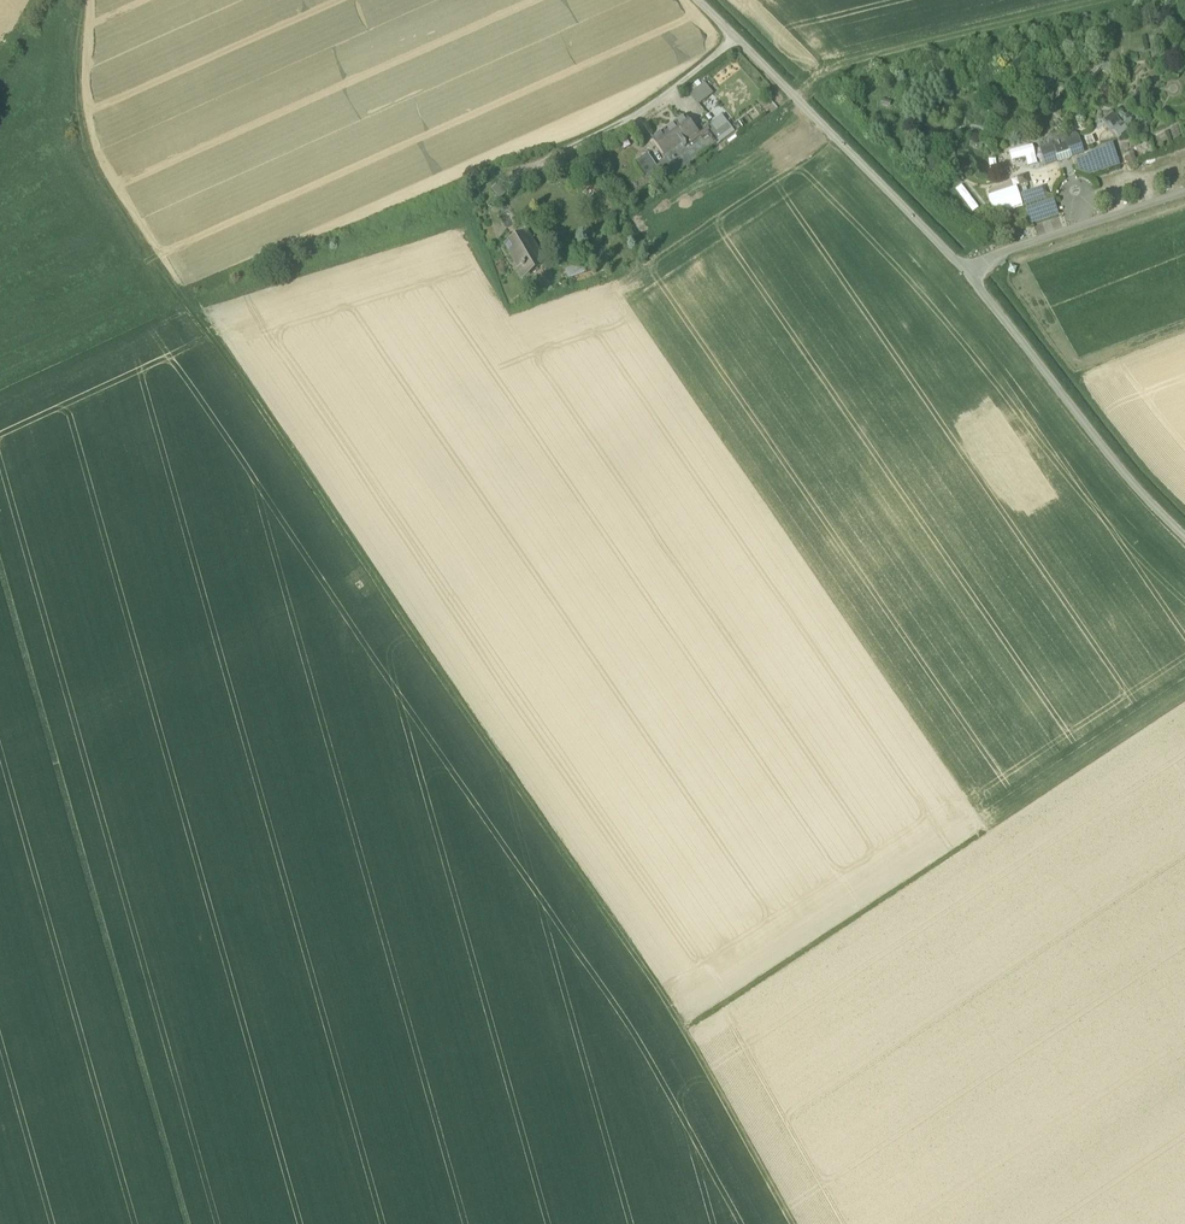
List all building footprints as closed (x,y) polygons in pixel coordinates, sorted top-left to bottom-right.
[(690,96),(698,106),(713,94),(705,83),(690,96)] [(1113,114),(1102,122),(1111,133),(1113,131),(1119,138),(1128,132),(1113,114)] [(720,131),(729,125),(722,116),(711,124),(713,127),(716,125),(720,131)] [(654,140),(666,156),(686,142),(698,133),(684,118),(654,140)] [(707,131),(709,133),(717,145),(719,148),(738,135),(730,124),(729,125),(720,131),(716,125),(713,127),(707,131)] [(709,151),(717,145),(709,133),(701,139),(703,141),(709,151)] [(1041,149),(1042,153),(1044,152),(1054,149),(1054,150),(1068,145),(1067,144),(1079,141),(1077,136),(1076,135),(1072,134),(1070,135),(1049,142),(1050,146),(1041,149)] [(1093,137),(1084,141),(1088,150),(1097,146),(1093,137)] [(668,159),(659,166),(668,178),(669,179),(709,151),(703,141),(692,149),(671,164),(668,159)] [(1042,153),(1047,166),(1058,163),(1057,158),(1070,153),(1072,158),(1083,154),(1079,141),(1067,144),(1068,145),(1054,150),(1054,149),(1044,152),(1042,153)] [(666,156),(668,159),(671,164),(692,149),(686,142),(666,156)] [(1032,145),(1009,153),(1012,163),(1026,158),(1035,155),(1032,145)] [(1091,155),(1073,161),(1077,173),(1091,177),(1121,167),(1113,145),(1103,149),(1091,155)] [(1057,158),(1058,163),(1072,158),(1070,153),(1057,158)] [(1139,165),(1135,153),(1124,157),(1128,169),(1139,165)] [(636,164),(644,177),(653,171),(658,168),(657,167),(649,155),(636,164)] [(1039,165),(1035,155),(1026,158),(1029,168),(1039,165)] [(1143,172),(1156,168),(1153,159),(1140,163),(1143,172)] [(661,183),(668,178),(659,166),(657,167),(658,168),(653,171),(661,183)] [(1019,179),(1021,185),(1030,183),(1028,177),(1019,179)] [(508,193),(500,182),(491,191),(500,200),(508,193)] [(1023,193),(1047,189),(1046,183),(1034,185),(1033,184),(1021,186),(1023,193)] [(1022,197),(1031,227),(1060,217),(1053,197),(1048,199),(1045,189),(1022,197)] [(517,270),(523,280),(531,276),(530,274),(546,264),(527,231),(505,244),(515,263),(516,262),(519,268),(517,270)] [(605,257),(587,264),(590,273),(608,266),(605,257)] [(584,265),(565,271),(568,280),(587,274),(584,265)]
